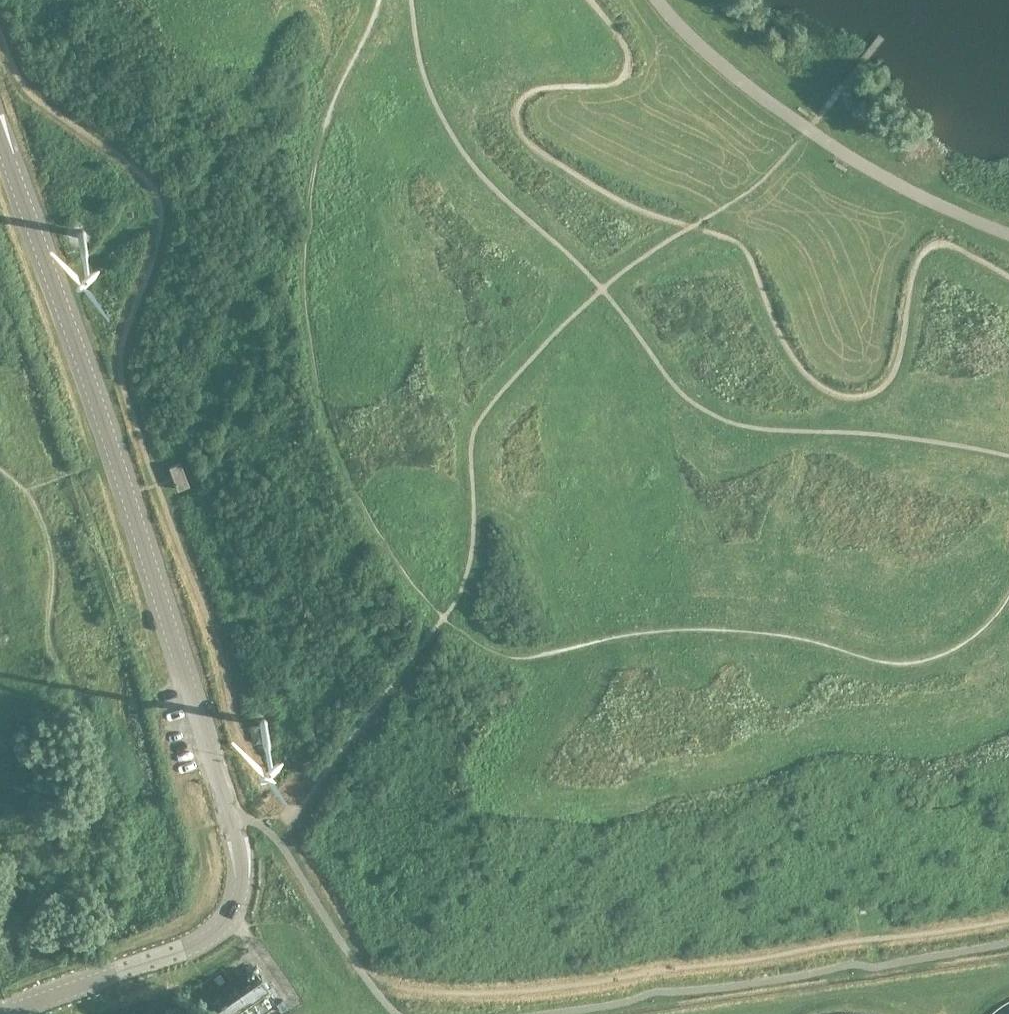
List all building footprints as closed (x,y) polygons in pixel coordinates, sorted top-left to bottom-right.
[(77,231),(75,235),(77,238),(81,240),(84,238),(86,234),(84,230),(80,229),(77,231)] [(180,463),(169,467),(177,489),(188,485),(180,463)] [(266,727),(267,723),(266,720),(262,718),(259,719),(257,723),(258,727),(262,728),(266,727)] [(210,1010),(213,1013),(227,1013),(268,985),(261,975),(210,1010)]
